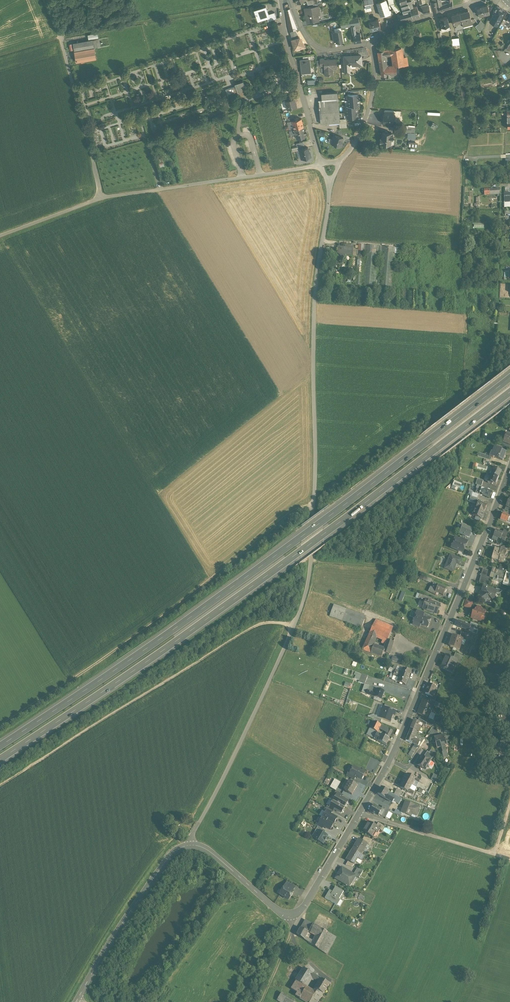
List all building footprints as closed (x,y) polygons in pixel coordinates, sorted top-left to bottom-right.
[(389,14),(385,0),(376,3),(378,9),(379,9),(381,16),(389,14)] [(400,2),(404,14),(411,13),(410,9),(408,4),(407,2),(406,0),(400,0),(400,2)] [(433,2),(432,2),(434,12),(440,11),(439,6),(437,0),(433,0),(433,2)] [(447,3),(441,5),(439,6),(440,11),(445,9),(453,7),(452,0),(447,0),(447,3)] [(481,8),(477,9),(479,16),(489,13),(488,5),(480,7),(481,8)] [(267,17),(269,16),(268,14),(266,6),(255,10),(258,20),(267,17)] [(314,7),(305,8),(307,23),(318,21),(317,15),(320,15),(319,7),(318,6),(314,7)] [(505,10),(497,6),(493,13),(494,13),(491,20),(497,24),(505,10)] [(410,9),(411,13),(413,17),(413,18),(420,16),(417,7),(410,9)] [(290,32),(297,29),(290,10),(286,11),(289,28),(290,32)] [(464,12),(460,14),(463,26),(472,23),(470,16),(470,17),(468,11),(464,12)] [(277,19),(275,12),(268,14),(269,16),(267,17),(268,21),(277,19)] [(460,14),(452,16),(454,25),(456,25),(457,29),(463,27),(463,26),(460,14)] [(358,17),(340,20),(341,28),(352,26),(351,26),(360,24),(358,17)] [(447,17),(440,19),(443,28),(441,29),(442,30),(450,28),(449,25),(447,17)] [(369,22),(371,31),(381,28),(378,19),(374,20),(369,22)] [(358,31),(355,31),(355,29),(352,30),(354,43),(361,41),(360,33),(358,34),(358,31)] [(342,31),(335,32),(336,41),(337,42),(343,41),(342,31)] [(300,38),(292,40),(295,49),(305,46),(302,42),(301,40),(300,38)] [(99,39),(73,43),(74,51),(94,48),(100,47),(99,39)] [(94,48),(75,51),(76,62),(96,58),(94,48)] [(385,57),(385,55),(386,54),(392,53),(393,65),(394,65),(395,65),(397,66),(404,65),(401,48),(378,52),(379,62),(385,61),(385,57)] [(361,55),(344,56),(345,74),(350,73),(350,69),(349,69),(349,65),(351,64),(362,63),(361,55)] [(302,73),(311,72),(309,59),(303,60),(300,60),(302,73)] [(336,59),(329,60),(324,60),(324,66),(324,69),(325,69),(325,75),(330,75),(330,69),(337,68),(336,59)] [(385,61),(379,62),(381,71),(386,70),(397,69),(397,66),(395,65),(394,65),(393,65),(386,65),(385,61)] [(386,70),(381,71),(382,76),(387,75),(387,78),(391,77),(391,75),(397,74),(397,69),(386,70)] [(243,80),(235,83),(236,86),(239,97),(248,94),(243,80)] [(229,100),(239,97),(236,86),(226,90),(229,100)] [(294,97),(289,98),(289,99),(286,99),(285,100),(287,108),(288,108),(289,108),(297,106),(294,97)] [(322,100),(318,100),(321,124),(340,122),(340,119),(338,99),(322,100)] [(384,114),(383,123),(394,123),(394,121),(395,120),(396,119),(396,118),(395,117),(394,116),(395,115),(384,114)] [(298,117),(295,118),(295,120),(292,121),(295,129),(303,126),(301,118),(299,119),(298,117)] [(295,129),(294,129),(295,133),(297,138),(306,135),(305,133),(306,133),(305,130),(304,130),(303,126),(295,129)] [(392,133),(382,132),(382,137),(380,137),(380,142),(381,142),(381,143),(391,144),(391,139),(393,139),(393,138),(393,135),(392,134),(392,133)] [(343,137),(335,135),(334,138),(333,138),(332,139),(334,140),(332,144),(333,144),(333,145),(335,146),(336,145),(341,146),(343,142),(342,141),(343,137)] [(308,147),(300,149),(302,159),(311,156),(310,151),(309,151),(308,147)] [(364,246),(358,245),(355,285),(361,286),(364,246)] [(347,248),(338,247),(337,260),(345,261),(345,256),(353,257),(353,246),(347,246),(347,248)] [(379,247),(366,246),(362,286),(376,287),(379,247)] [(395,248),(382,247),(379,287),(392,288),(395,248)] [(494,453),(491,451),(490,455),(489,456),(491,457),(493,458),(493,457),(502,461),(506,452),(496,448),(494,453)] [(483,466),(477,464),(475,470),(486,473),(487,473),(487,471),(489,468),(483,466)] [(491,473),(491,474),(498,478),(501,471),(498,470),(494,468),(491,473)] [(498,478),(491,474),(490,476),(488,481),(492,483),(496,484),(498,478)] [(455,481),(451,488),(457,491),(458,487),(460,488),(462,484),(455,481)] [(485,489),(482,495),(489,498),(492,492),(489,491),(487,490),(485,489)] [(487,505),(478,502),(477,502),(475,505),(477,506),(475,509),(484,513),(487,505)] [(484,513),(475,509),(473,516),(476,517),(481,519),(483,516),(482,515),(484,513)] [(509,517),(502,514),(500,520),(507,523),(509,517)] [(465,527),(462,526),(461,529),(460,529),(461,530),(459,534),(469,538),(470,533),(471,530),(465,527),(465,526),(465,527)] [(502,533),(495,530),(493,536),(500,539),(501,536),(502,533)] [(459,540),(455,538),(451,548),(463,552),(466,543),(467,540),(460,537),(459,540)] [(500,550),(494,549),(492,558),(495,559),(494,560),(498,561),(498,562),(503,563),(506,551),(506,550),(501,549),(500,549),(500,550)] [(460,559),(450,555),(444,568),(453,571),(456,563),(458,564),(460,559)] [(492,568),(491,571),(491,573),(494,574),(493,578),(503,581),(502,584),(508,585),(509,577),(509,570),(500,567),(499,570),(492,568)] [(491,571),(482,568),(480,575),(487,577),(486,580),(488,581),(491,573),(491,571)] [(431,582),(432,579),(421,575),(419,579),(432,584),(433,582),(431,582)] [(487,577),(480,575),(478,582),(485,584),(487,585),(488,581),(486,580),(487,577)] [(446,588),(438,585),(433,583),(431,587),(429,592),(435,595),(436,592),(443,595),(446,588)] [(483,587),(482,591),(480,591),(479,594),(481,595),(480,598),(482,599),(484,598),(491,600),(493,598),(494,595),(496,590),(495,590),(487,588),(484,587),(483,587)] [(472,601),(466,599),(464,606),(471,608),(473,601),(472,601)] [(430,601),(426,600),(425,601),(423,609),(436,613),(439,604),(430,601)] [(336,618),(340,608),(334,606),(330,616),(336,618)] [(476,609),(475,608),(475,610),(473,611),(471,617),(480,619),(481,615),(483,616),(485,610),(480,608),(481,607),(477,606),(476,609)] [(346,610),(340,608),(336,618),(336,619),(342,621),(345,613),(346,610)] [(346,610),(345,613),(364,620),(365,617),(346,610)] [(364,620),(345,613),(342,621),(361,628),(364,620)] [(423,616),(417,614),(414,622),(420,624),(427,627),(430,618),(423,616)] [(375,619),(362,650),(371,653),(373,646),(372,645),(376,636),(383,639),(387,640),(393,627),(375,619)] [(467,624),(458,620),(456,625),(472,631),(473,627),(474,626),(469,625),(469,624),(467,624)] [(459,637),(453,634),(451,639),(452,639),(450,646),(459,649),(462,638),(463,638),(459,637)] [(384,650),(373,646),(371,653),(381,657),(382,654),(384,655),(385,653),(389,655),(391,648),(385,646),(384,650)] [(463,656),(455,652),(453,658),(457,659),(456,661),(460,663),(463,656)] [(401,659),(388,655),(387,659),(400,664),(401,659)] [(446,655),(440,666),(449,670),(450,667),(453,668),(456,661),(457,659),(453,658),(446,655)] [(401,672),(395,670),(394,673),(400,675),(408,678),(411,671),(403,668),(401,672)] [(400,675),(394,673),(393,676),(399,677),(397,682),(405,685),(408,678),(400,675)] [(368,676),(362,674),(361,674),(359,680),(358,682),(364,684),(368,676)] [(435,686),(429,684),(425,693),(430,696),(431,696),(432,693),(434,694),(435,691),(438,692),(439,688),(435,686)] [(375,693),(367,690),(366,694),(381,699),(384,691),(377,689),(375,693)] [(435,691),(434,694),(432,693),(431,696),(430,696),(429,699),(430,699),(434,701),(438,692),(435,691)] [(429,702),(423,699),(417,713),(424,716),(427,710),(430,712),(433,705),(434,704),(429,702)] [(434,701),(430,699),(429,702),(434,704),(433,705),(442,709),(444,705),(434,701)] [(379,717),(378,718),(382,719),(389,722),(392,715),(394,715),(395,711),(383,706),(379,717)] [(414,720),(410,729),(416,731),(418,732),(422,724),(417,722),(414,720)] [(381,725),(373,721),(370,728),(377,732),(379,729),(379,728),(381,725)] [(392,730),(381,725),(379,728),(379,729),(386,733),(390,735),(392,730)] [(377,732),(370,728),(366,735),(373,739),(376,733),(377,732)] [(416,731),(410,729),(407,736),(413,739),(414,736),(416,731)] [(381,735),(376,733),(373,739),(386,745),(389,739),(388,738),(390,735),(386,733),(384,736),(381,735)] [(444,735),(438,736),(440,743),(441,748),(442,752),(443,752),(446,751),(444,745),(448,745),(447,741),(446,741),(444,735)] [(413,739),(407,736),(405,740),(414,744),(418,746),(419,746),(421,743),(418,741),(413,739)] [(418,746),(414,744),(408,754),(412,756),(418,746)] [(507,751),(493,748),(491,755),(499,757),(498,757),(499,758),(500,757),(504,759),(505,759),(507,751)] [(433,756),(427,752),(424,757),(430,761),(433,756)] [(421,755),(416,764),(419,767),(420,769),(429,767),(428,765),(430,761),(424,757),(421,755)] [(350,772),(350,774),(356,777),(361,780),(364,773),(353,767),(350,772)] [(350,772),(349,771),(346,776),(354,780),(356,777),(350,774),(350,772)] [(407,774),(404,781),(411,785),(414,781),(418,783),(419,783),(420,781),(407,774)] [(357,786),(349,781),(344,790),(351,795),(357,786)] [(404,781),(400,788),(412,795),(414,792),(409,789),(411,785),(404,781)] [(338,785),(333,782),(330,787),(335,790),(338,785)] [(427,787),(419,783),(418,783),(416,787),(418,788),(423,791),(424,792),(427,787)] [(388,791),(381,787),(377,794),(392,803),(393,801),(394,800),(393,800),(389,797),(386,795),(388,791)] [(336,795),(333,801),(344,807),(347,801),(341,798),(336,795)] [(330,806),(330,807),(334,809),(341,813),(344,807),(333,801),(330,806)] [(419,807),(405,802),(401,812),(410,816),(411,814),(416,815),(419,807)] [(381,809),(373,805),(369,812),(373,814),(374,813),(378,816),(378,815),(381,816),(385,818),(388,813),(381,809)] [(330,815),(326,812),(325,812),(322,818),(333,824),(337,818),(330,815)] [(333,824),(322,818),(319,823),(323,826),(330,830),(333,824)] [(375,827),(368,822),(363,831),(373,837),(371,836),(374,831),(376,832),(378,829),(378,828),(375,827)] [(185,830),(179,826),(178,826),(177,826),(176,826),(176,827),(176,828),(176,829),(181,834),(185,830)] [(324,834),(318,831),(317,833),(314,838),(323,844),(327,836),(324,834)] [(361,841),(358,839),(352,850),(361,855),(367,844),(361,841)] [(361,855),(352,850),(346,860),(348,861),(354,865),(357,859),(361,861),(364,857),(361,855)] [(353,874),(341,867),(335,878),(341,882),(342,881),(349,885),(355,876),(355,875),(353,874)] [(363,871),(356,869),(353,874),(355,875),(355,876),(359,878),(363,871)] [(294,887),(286,883),(284,887),(292,891),(294,887)] [(292,891),(284,887),(279,895),(288,900),(293,892),(292,891)] [(332,892),(330,891),(328,895),(327,895),(325,898),(337,905),(340,900),(339,899),(343,892),(335,887),(332,892)] [(313,924),(305,920),(300,928),(308,932),(309,931),(313,924)] [(313,924),(309,931),(313,934),(317,927),(316,926),(313,924)] [(327,932),(317,927),(313,934),(317,936),(314,942),(312,945),(318,949),(327,932)] [(308,932),(300,928),(296,935),(304,940),(305,937),(308,932)] [(336,937),(327,932),(318,949),(326,955),(336,937)] [(303,968),(291,989),(297,993),(295,996),(300,999),(306,987),(304,986),(309,979),(312,974),(303,968)] [(329,984),(318,977),(315,981),(319,983),(315,989),(323,994),(329,984)] [(300,999),(305,1001),(310,1001),(316,992),(314,991),(306,987),(300,999)] [(315,989),(314,991),(316,992),(310,1001),(318,1001),(323,994),(315,989)] [(281,993),(277,1000),(280,1001),(294,1001),(295,1001),(281,993)]
